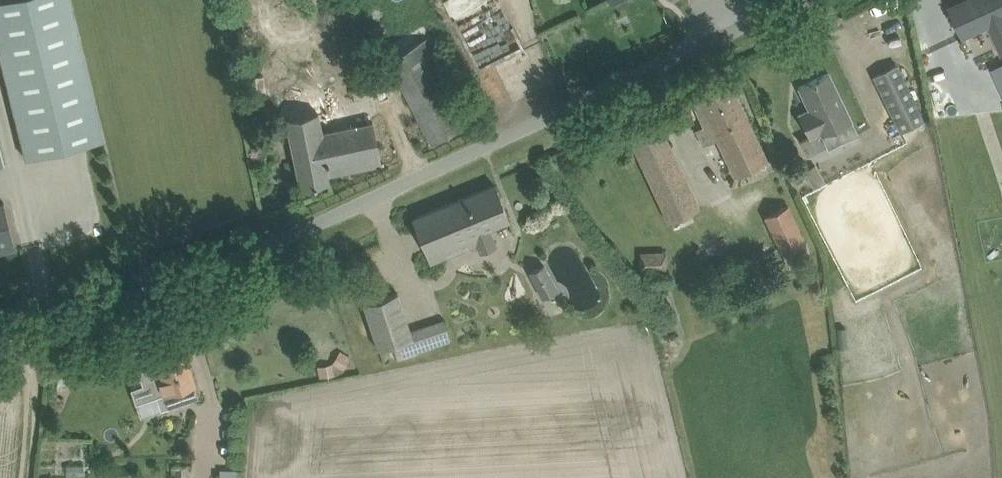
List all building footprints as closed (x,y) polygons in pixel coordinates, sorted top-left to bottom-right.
[(0,2),(0,48),(27,160),(107,140),(72,0),(7,0),(0,2)] [(951,6),(964,36),(990,24),(1001,50),(1001,0),(965,0),(951,6)] [(430,141),(468,123),(426,38),(388,57),(430,141)] [(987,66),(1001,101),(1001,59),(987,66)] [(897,65),(875,75),(885,95),(894,91),(906,114),(918,108),(897,65)] [(852,119),(829,71),(799,85),(810,108),(799,113),(810,136),(821,131),(822,133),(852,119)] [(256,92),(266,92),(265,76),(255,76),(256,92)] [(731,82),(699,97),(710,121),(695,129),(703,145),(716,138),(734,176),(745,171),(745,170),(768,160),(731,82)] [(382,164),(373,120),(322,131),(318,112),(287,118),(301,187),(329,181),(328,175),(382,164)] [(669,221),(670,221),(699,205),(657,116),(627,131),(669,221)] [(825,181),(816,163),(804,170),(814,187),(825,181)] [(481,252),(497,245),(489,228),(510,219),(495,184),(413,218),(432,262),(477,243),(481,252)] [(16,247),(4,200),(0,201),(0,251),(16,247)] [(765,215),(783,252),(806,241),(792,211),(789,204),(765,215)] [(661,268),(662,252),(639,251),(638,267),(661,268)] [(558,291),(545,267),(531,274),(544,299),(558,291)] [(364,303),(379,348),(393,344),(398,359),(418,353),(417,351),(428,347),(422,328),(411,331),(398,292),(364,303)] [(333,362),(344,369),(352,357),(340,350),(333,362)] [(168,407),(199,397),(195,383),(196,383),(186,354),(159,363),(164,377),(158,379),(163,394),(164,394),(168,407)] [(335,374),(332,363),(318,366),(320,377),(335,374)] [(140,400),(142,413),(156,410),(154,397),(140,400)]
